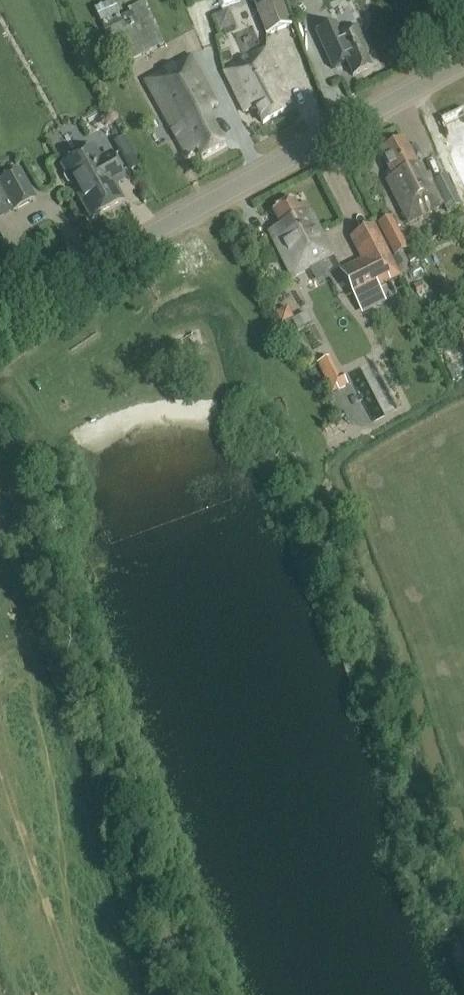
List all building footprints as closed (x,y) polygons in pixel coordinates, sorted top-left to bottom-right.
[(179,3),(183,14),(197,8),(194,0),(186,0),(179,3)] [(281,0),(251,0),(266,37),(292,26),(281,0)] [(127,12),(119,16),(112,1),(93,9),(101,25),(107,39),(122,67),(164,46),(142,1),(126,9),(127,12)] [(335,23),(315,33),(332,69),(346,63),(353,77),(372,68),(365,55),(369,53),(356,26),(340,34),(335,23)] [(292,103),(280,80),(281,79),(265,49),(223,72),(244,114),(254,108),(263,124),(284,112),(292,103)] [(197,151),(201,158),(224,145),(211,121),(208,110),(216,106),(189,57),(145,82),(187,157),(197,151)] [(460,111),(444,118),(451,133),(447,135),(459,160),(463,158),(463,121),(460,111)] [(408,223),(442,206),(444,205),(432,182),(428,174),(422,178),(403,141),(380,153),(393,178),(387,181),(408,223)] [(93,149),(62,166),(65,172),(64,177),(68,184),(72,185),(91,218),(122,201),(114,185),(124,180),(110,154),(100,160),(93,149)] [(13,211),(35,199),(19,171),(0,182),(0,186),(13,211)] [(446,176),(432,182),(444,205),(442,206),(447,214),(461,207),(446,176)] [(269,233),(292,278),(333,256),(306,203),(297,208),(293,200),(272,212),(280,227),(269,233)] [(397,228),(389,232),(404,265),(407,263),(402,253),(409,250),(397,228)] [(393,257),(399,267),(404,265),(389,232),(382,236),(393,257)] [(340,271),(355,299),(400,276),(385,247),(363,259),(340,271)] [(298,312),(285,318),(292,333),(305,326),(298,312)] [(316,363),(332,393),(348,385),(342,375),(338,377),(328,357),(316,363)]
